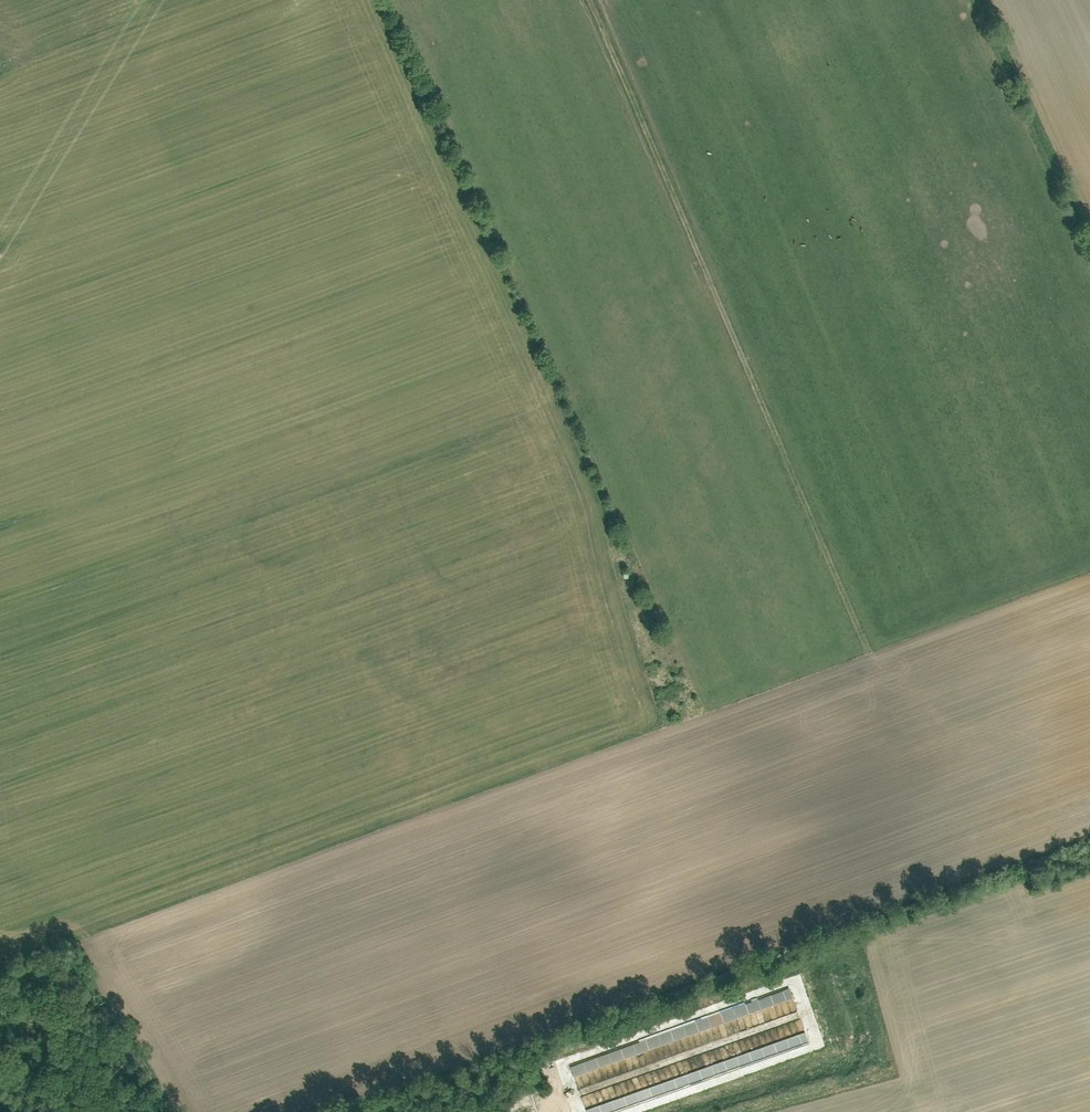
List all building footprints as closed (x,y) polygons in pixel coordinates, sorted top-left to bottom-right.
[(660,1040),(793,1000),(790,991),(568,1058),(577,1085),(655,1062),(651,1050),(662,1047),(660,1040)]
